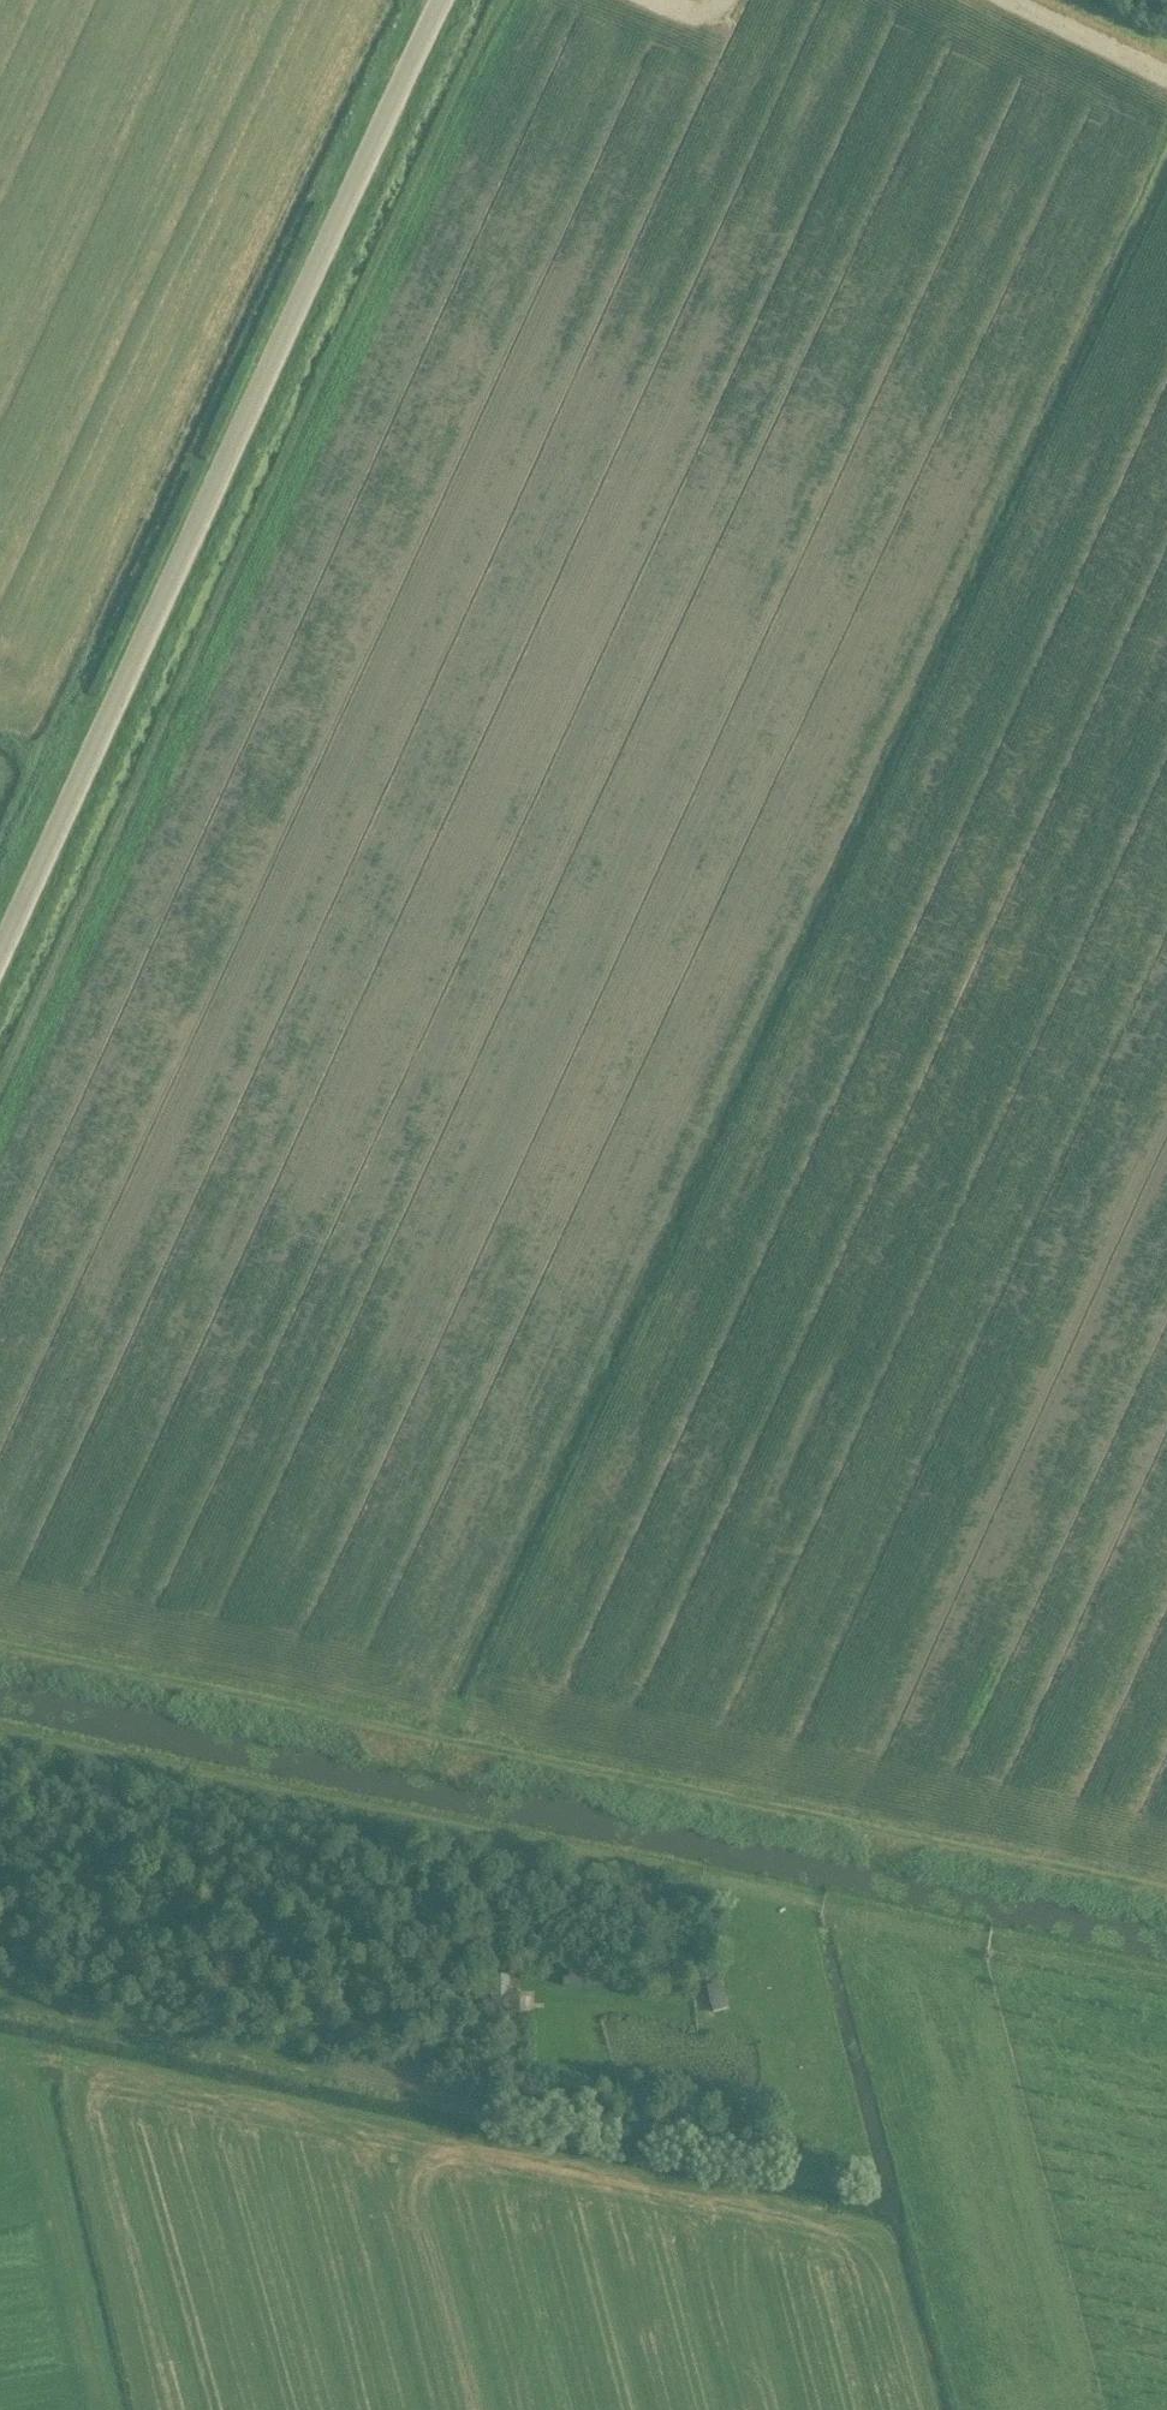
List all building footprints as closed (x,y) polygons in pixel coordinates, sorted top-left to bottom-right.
[(584,1972),(562,1972),(562,1988),(584,1988),(584,1972)] [(721,1984),(706,1987),(713,2012),(727,2009),(721,1984)] [(487,1987),(486,2025),(519,2026),(520,1988),(487,1987)]
